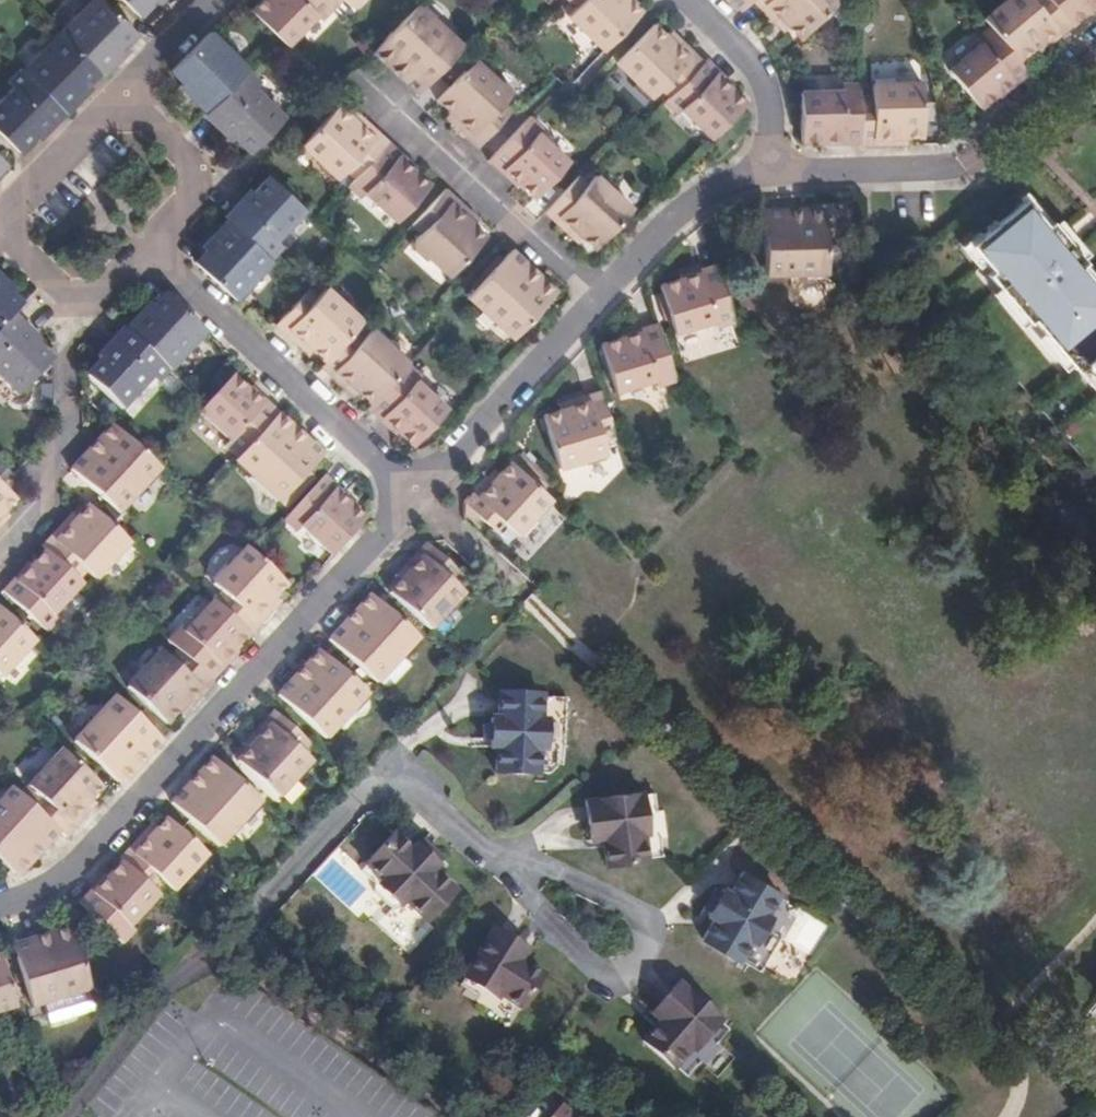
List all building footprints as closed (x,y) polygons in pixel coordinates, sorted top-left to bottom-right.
[(139,16),(153,1),(156,4),(161,0),(123,0),(139,16)] [(250,11),(278,38),(285,45),(315,16),(321,21),(333,8),(325,0),(262,0),(250,11)] [(341,0),(325,0),(333,8),(341,0)] [(603,51),(642,12),(629,0),(583,0),(576,7),(568,16),(603,51)] [(740,10),(751,1),(751,0),(730,0),(740,10)] [(839,0),(838,0),(751,0),(751,1),(759,9),(775,25),(781,20),(788,27),(800,39),(839,0)] [(983,19),(989,26),(1018,61),(1031,51),(1039,44),(1043,49),(1056,38),(1070,26),(1049,0),(1042,0),(1036,5),(1032,0),(1006,0),(983,19)] [(1070,26),(1088,12),(1095,5),(1095,0),(1049,0),(1070,26)] [(133,32),(104,3),(78,30),(73,25),(62,37),(98,72),(101,75),(111,65),(127,49),(124,45),(135,34),(133,32)] [(461,46),(417,3),(377,47),(400,68),(395,73),(403,80),(417,93),(461,46)] [(1089,14),(1095,9),(1095,5),(1088,12),(1089,14)] [(783,33),(788,27),(781,20),(775,25),(783,33)] [(665,35),(654,23),(615,63),(651,97),(659,90),(667,81),(676,90),(703,63),(682,42),(676,37),(672,41),(665,35)] [(1015,84),(1028,73),(1018,61),(989,26),(976,38),(980,43),(949,70),(980,109),(985,104),(996,94),(1012,81),(1015,84)] [(676,37),(669,30),(665,35),(672,41),(676,37)] [(247,70),(209,32),(171,72),(182,83),(178,87),(179,88),(191,100),(204,113),(246,71),(247,70)] [(98,72),(62,37),(25,77),(63,114),(73,104),(89,88),(84,84),(98,72)] [(1031,51),(1035,56),(1043,49),(1039,44),(1031,51)] [(400,68),(377,47),(375,49),(372,52),(389,68),(395,73),(400,68)] [(509,94),(473,60),(436,100),(448,112),(457,119),(452,125),(465,137),(477,148),(503,119),(495,111),(502,103),(509,94)] [(706,60),(703,63),(676,90),(668,98),(664,102),(676,114),(682,110),(711,139),(745,104),(736,95),(729,89),(716,75),(718,72),(706,60)] [(25,77),(18,70),(6,83),(10,88),(0,99),(0,135),(17,152),(33,137),(37,140),(42,135),(63,114),(25,77)] [(248,155),(283,119),(253,89),(258,83),(246,71),(204,113),(203,115),(217,129),(229,142),(232,139),(248,155)] [(733,86),(718,72),(716,75),(729,89),(733,86)] [(667,81),(659,90),(668,98),(676,90),(667,81)] [(997,94),(999,97),(1015,84),(1012,81),(996,94),(997,94)] [(841,145),(860,145),(859,108),(859,97),(859,83),(841,84),(841,91),(799,92),(800,141),(808,141),(822,141),(841,140),(841,145)] [(876,146),(895,145),(895,139),(906,138),(922,137),(922,83),(872,85),(871,97),(871,108),(859,108),(860,145),(860,146),(876,146)] [(871,108),(871,97),(859,97),(859,108),(871,108)] [(511,111),(502,103),(495,111),(503,119),(511,111)] [(358,125),(349,117),(336,105),(298,145),(337,180),(346,171),(353,163),(361,170),(388,142),(369,125),(363,120),(358,125)] [(363,120),(354,112),(349,117),(358,125),(363,120)] [(448,112),(444,117),(452,125),(457,119),(448,112)] [(542,128),(529,116),(487,161),(498,171),(499,172),(503,168),(518,182),(537,199),(569,165),(537,135),(542,128)] [(398,151),(388,142),(361,170),(354,179),(347,187),(361,199),(366,193),(397,220),(429,183),(414,170),(399,157),(402,154),(398,151)] [(416,167),(402,154),(399,157),(414,170),(416,167)] [(353,163),(346,171),(354,179),(361,170),(353,163)] [(503,168),(499,172),(514,186),(518,182),(503,168)] [(587,183),(578,175),(543,213),(555,224),(569,236),(574,230),(582,238),(595,249),(631,209),(595,176),(587,183)] [(253,193),(250,190),(235,206),(224,218),(226,220),(269,259),(280,247),(275,242),(304,210),(268,177),(253,193)] [(453,197),(445,189),(418,218),(427,226),(420,235),(413,244),(449,276),(486,236),(474,226),(465,217),(470,212),(453,197)] [(1081,268),(1085,264),(1066,242),(1050,223),(1041,231),(1019,205),(970,246),(991,271),(987,274),(1027,323),(1031,319),(1073,369),(1085,359),(1095,373),(1095,287),(1081,268)] [(766,272),(827,271),(826,208),(764,209),(766,272)] [(479,221),(470,212),(465,217),(474,226),(479,221)] [(418,218),(411,226),(420,235),(427,226),(418,218)] [(269,259),(226,220),(213,234),(204,244),(202,247),(205,251),(194,263),(234,300),(269,259)] [(577,244),(582,238),(574,230),(569,236),(577,244)] [(512,339),(552,295),(530,275),(533,270),(520,258),(510,250),(467,297),(512,339)] [(719,327),(735,323),(720,268),(718,264),(681,275),(682,280),(661,286),(675,333),(717,321),(719,327)] [(556,292),(539,276),(533,270),(530,275),(552,295),(556,292)] [(11,318),(21,308),(9,295),(11,293),(4,287),(0,282),(0,329),(11,318)] [(310,306),(300,297),(275,325),(291,339),(307,354),(301,361),(314,373),(320,367),(346,339),(354,330),(362,322),(325,288),(318,297),(310,306)] [(308,288),(304,292),(300,297),(310,306),(318,297),(308,288)] [(165,372),(166,373),(203,335),(182,315),(165,299),(154,311),(148,306),(135,319),(134,317),(121,332),(165,372)] [(0,329),(0,382),(16,396),(50,361),(36,346),(37,344),(22,329),(11,318),(0,329)] [(659,385),(675,381),(658,323),(621,334),(622,338),(603,344),(616,391),(657,379),(659,385)] [(354,330),(346,339),(356,348),(364,338),(354,330)] [(346,339),(320,367),(341,386),(346,391),(351,386),(359,393),(371,404),(408,364),(371,331),(364,338),(356,348),(346,339)] [(103,352),(95,360),(97,362),(83,378),(118,410),(147,379),(153,384),(165,372),(121,332),(103,352)] [(371,404),(367,409),(380,421),(383,418),(397,432),(413,446),(446,410),(416,381),(420,376),(408,364),(371,404)] [(222,447),(236,460),(277,415),(258,397),(250,389),(248,392),(231,377),(203,406),(197,414),(226,441),(222,447)] [(351,386),(346,391),(354,398),(359,393),(351,386)] [(604,443),(615,440),(600,390),(557,403),(559,411),(544,416),(560,468),(607,454),(604,443)] [(236,460),(233,463),(276,502),(319,457),(303,442),(293,433),(295,431),(277,415),(236,460)] [(383,424),(395,435),(397,432),(383,418),(380,421),(383,424)] [(79,465),(72,473),(120,517),(160,474),(151,465),(111,428),(96,446),(79,465)] [(498,474),(493,469),(480,483),(462,503),(500,536),(508,527),(516,535),(549,498),(509,462),(498,474)] [(319,481),(279,523),(293,536),(298,530),(330,558),(363,521),(347,506),(334,494),(319,481)] [(2,526),(9,519),(3,514),(16,502),(0,488),(0,529),(2,526)] [(45,554),(79,585),(88,576),(95,583),(129,545),(89,509),(77,522),(72,517),(56,534),(41,550),(45,554)] [(400,582),(389,594),(429,631),(463,594),(455,586),(463,577),(426,543),(406,564),(394,576),(400,582)] [(219,593),(210,603),(246,637),(247,638),(263,622),(279,605),(273,600),(285,588),(249,556),(242,550),(210,585),(219,593)] [(12,583),(0,596),(46,637),(58,623),(53,618),(81,587),(79,585),(45,554),(29,572),(26,568),(12,583)] [(327,642),(376,688),(419,641),(370,597),(353,613),(342,625),(329,641),(327,642)] [(170,649),(209,685),(221,673),(235,658),(236,657),(231,652),(246,637),(210,603),(182,632),(177,628),(164,643),(170,649)] [(1,682),(36,645),(0,613),(0,682),(1,682)] [(176,712),(183,720),(195,707),(213,688),(209,685),(170,649),(163,656),(157,650),(123,688),(164,725),(176,712)] [(321,652),(299,673),(284,690),(278,696),(326,741),(368,696),(321,652)] [(566,699),(496,694),(492,725),(480,725),(481,739),(471,740),(473,750),(487,753),(494,753),(493,782),(548,783),(549,777),(557,767),(558,755),(566,755),(566,699)] [(112,698),(72,742),(120,787),(140,766),(162,744),(112,698)] [(305,753),(311,746),(273,712),(259,727),(247,740),(241,746),(247,752),(238,762),(277,799),(312,759),(305,753)] [(64,748),(62,750),(102,788),(103,787),(104,785),(64,748)] [(58,834),(64,840),(81,822),(96,807),(97,805),(91,800),(102,788),(62,750),(27,787),(35,796),(27,805),(58,834)] [(216,847),(259,802),(213,761),(200,775),(196,779),(181,794),(174,802),(171,805),(216,847)] [(11,791),(0,803),(0,868),(15,881),(58,834),(27,805),(11,791)] [(656,793),(583,800),(587,825),(584,832),(585,850),(602,851),(608,871),(651,866),(665,860),(666,855),(670,855),(663,811),(657,812),(656,793)] [(172,895),(206,859),(166,822),(157,831),(152,826),(149,829),(132,848),(118,862),(122,865),(156,896),(165,887),(172,895)] [(458,884),(420,845),(404,841),(389,856),(376,852),(359,868),(338,850),(312,881),(408,957),(458,884)] [(129,925),(156,896),(122,865),(108,879),(105,876),(104,875),(103,877),(90,891),(79,903),(123,945),(136,932),(129,925)] [(720,893),(711,889),(697,921),(705,926),(700,944),(761,975),(779,948),(788,952),(792,946),(809,955),(813,958),(830,927),(738,872),(720,893)] [(528,954),(494,929),(455,990),(508,1026),(544,974),(523,966),(528,954)] [(28,1013),(88,996),(70,933),(9,951),(28,1013)] [(16,1013),(0,960),(0,1018),(16,1013)] [(731,1030),(678,985),(654,1012),(649,1011),(641,1019),(657,1028),(642,1045),(688,1081),(731,1030)] [(560,1107),(552,1116),(571,1116),(560,1107)]
